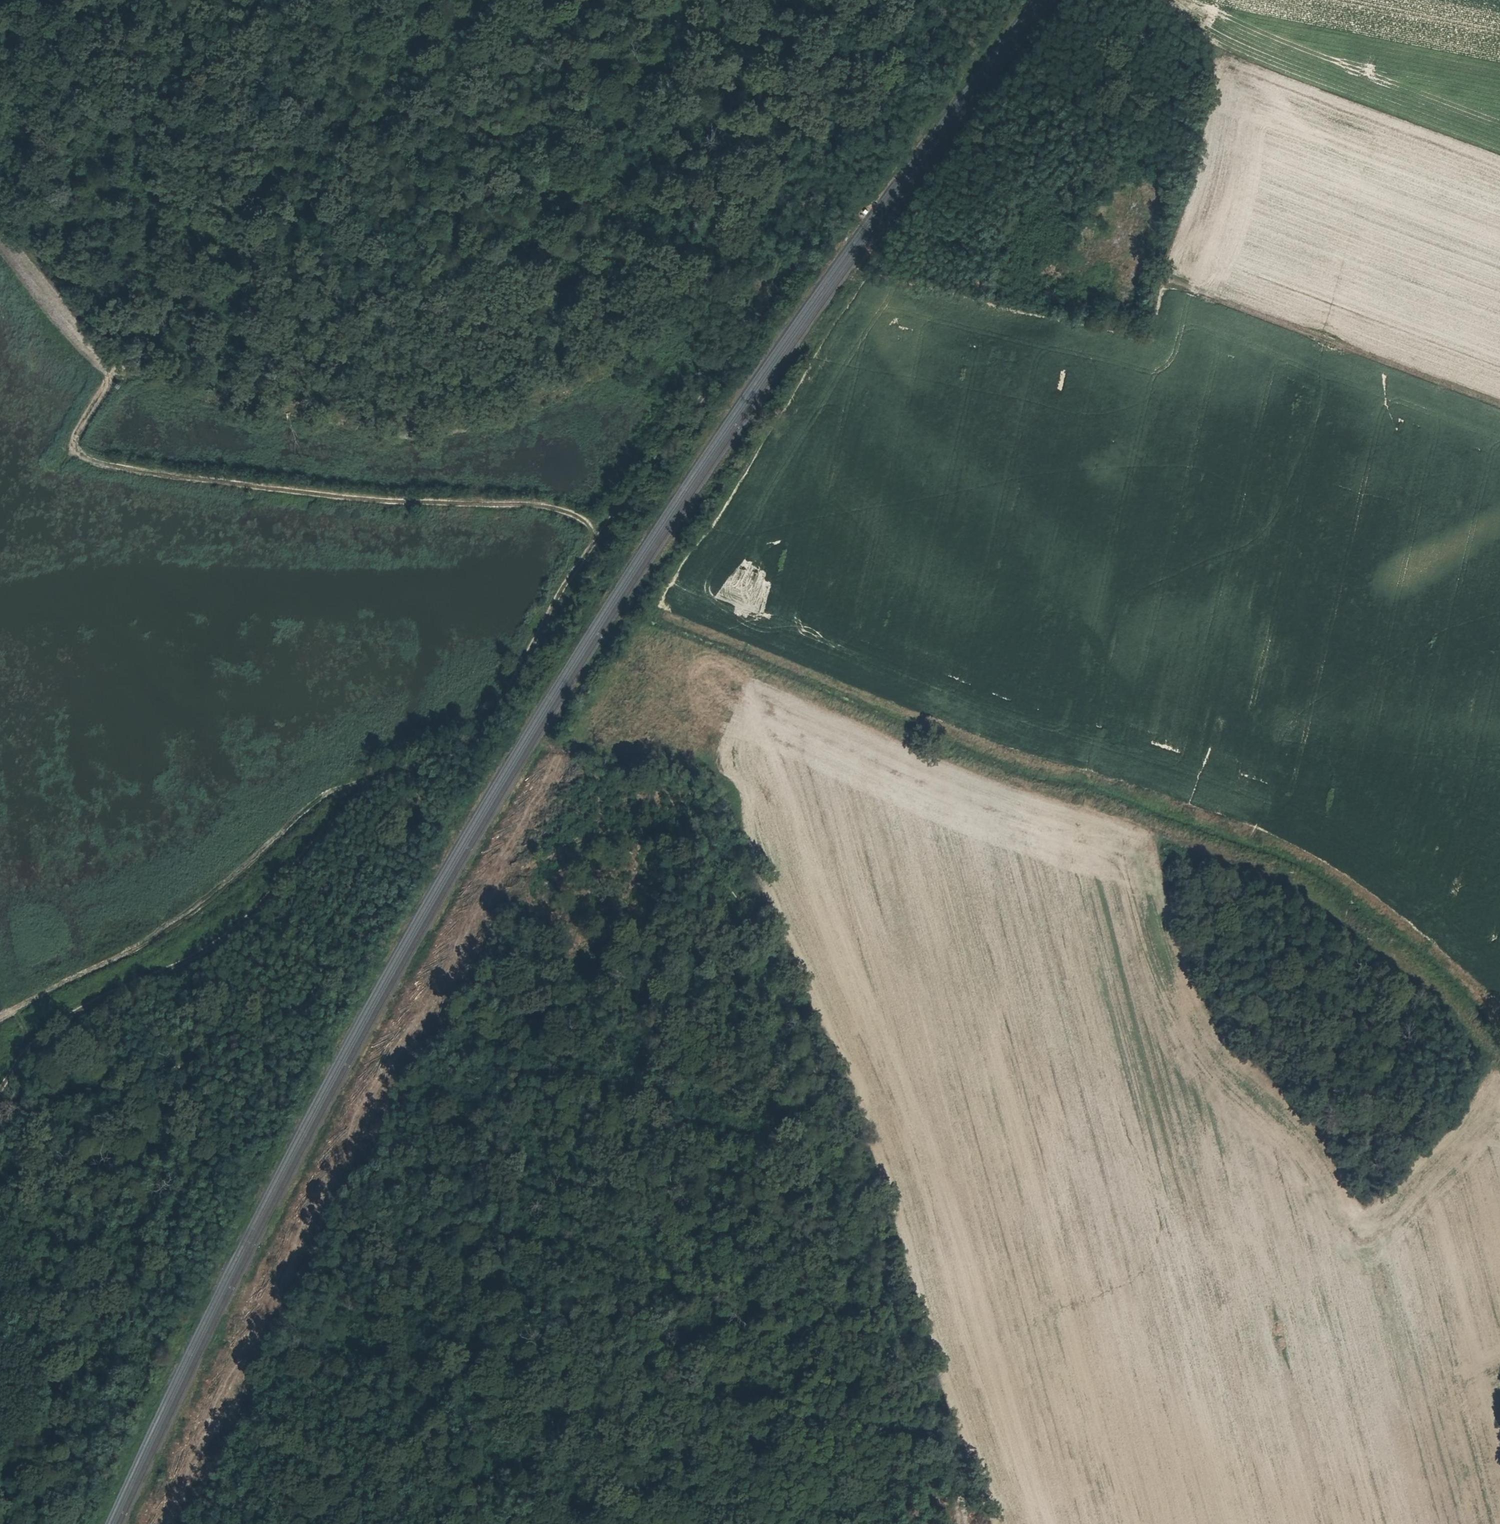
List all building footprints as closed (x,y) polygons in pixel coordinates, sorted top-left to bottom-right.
[(802,274),(809,279),(817,269),(809,264),(802,274)]
